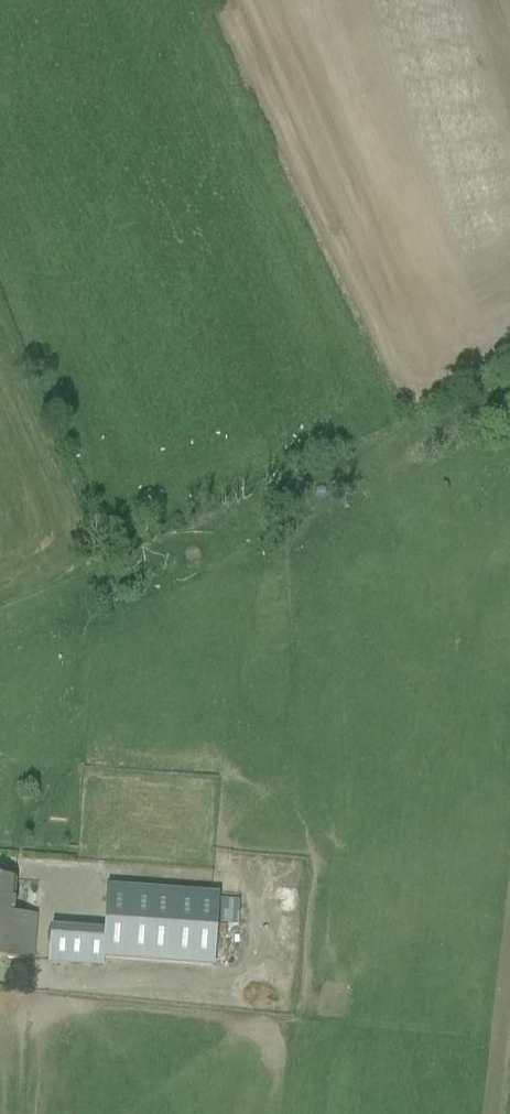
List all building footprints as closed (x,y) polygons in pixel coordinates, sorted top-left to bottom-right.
[(33,938),(35,916),(12,915),(15,881),(0,880),(0,961),(32,963),(33,938)] [(212,967),(218,895),(106,887),(103,931),(50,927),(48,965),(102,968),(102,959),(212,967)]
